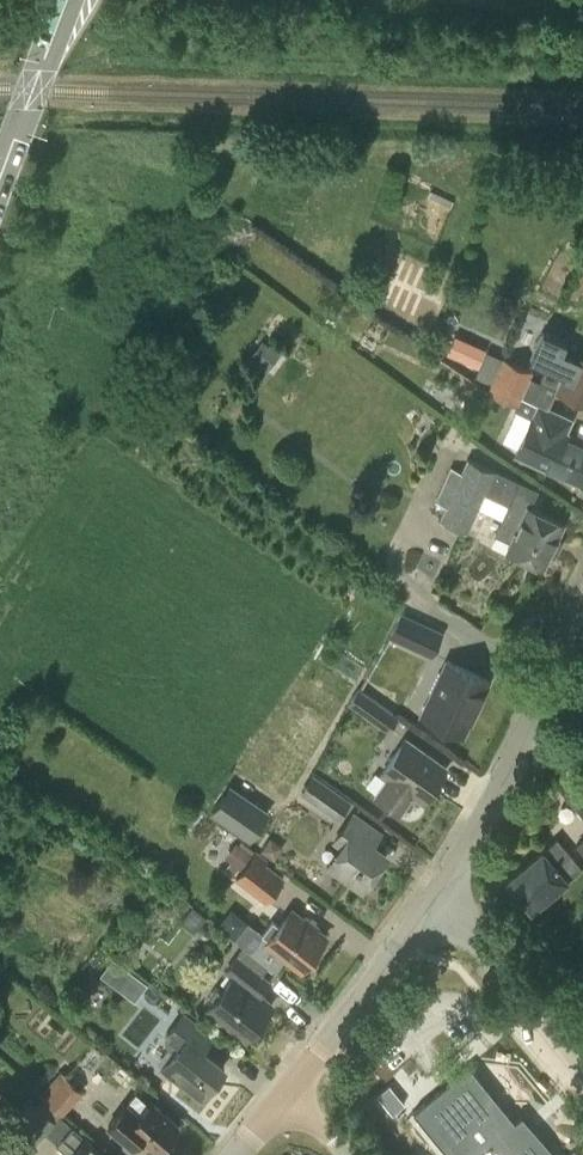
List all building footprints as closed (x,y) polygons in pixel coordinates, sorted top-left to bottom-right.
[(539,405),(547,409),(555,388),(582,400),(582,358),(574,353),(573,355),(564,350),(567,343),(544,332),(532,359),(546,365),(539,381),(529,376),(532,371),(502,356),(486,390),(516,405),(521,396),(539,405)] [(486,349),(454,336),(447,354),(478,368),(486,349)] [(262,341),(250,357),(268,370),(279,354),(262,341)] [(547,409),(539,405),(533,418),(532,418),(519,448),(537,456),(534,462),(562,475),(563,472),(581,480),(582,476),(582,441),(564,433),(570,420),(547,409)] [(508,550),(541,565),(561,522),(529,507),(537,490),(468,458),(440,519),(466,531),(487,485),(512,497),(495,533),(512,541),(508,550)] [(431,655),(442,632),(400,611),(389,634),(431,655)] [(420,715),(462,735),(488,680),(446,660),(441,673),(438,672),(428,693),(430,694),(420,715)] [(346,702),(386,732),(398,717),(358,686),(346,702)] [(398,812),(412,792),(423,800),(445,769),(404,740),(382,771),(390,777),(376,796),(398,812)] [(299,792),(337,819),(351,800),(312,773),(299,792)] [(272,809),(235,783),(217,809),(254,835),(272,809)] [(347,849),(333,868),(362,888),(384,857),(369,847),(379,833),(353,815),(335,841),(347,849)] [(272,861),(282,846),(269,837),(259,851),(272,861)] [(556,838),(506,880),(531,910),(581,868),(556,838)] [(235,842),(224,857),(230,861),(225,868),(236,876),(252,854),(235,842)] [(236,876),(234,878),(247,888),(268,860),(255,850),(252,854),(236,876)] [(276,953),(298,969),(324,935),(315,928),(316,926),(304,917),(302,919),(290,909),(278,924),(271,919),(260,933),(280,948),(276,953)] [(204,936),(210,935),(212,930),(210,926),(203,924),(199,930),(204,936)] [(268,965),(243,946),(224,970),(231,976),(220,990),(214,985),(204,998),(210,1002),(205,1008),(243,1038),(270,1004),(249,987),(259,974),(260,975),(268,965)] [(121,990),(133,973),(112,958),(99,975),(121,990)] [(174,1051),(161,1067),(199,1097),(224,1066),(201,1048),(211,1036),(183,1014),(164,1037),(165,1045),(174,1051)] [(534,1130),(526,1136),(469,1066),(413,1111),(449,1154),(555,1154),(534,1130)] [(40,1094),(62,1114),(83,1091),(62,1071),(40,1094)] [(156,1149),(178,1124),(151,1101),(150,1102),(136,1091),(132,1095),(103,1128),(129,1151),(141,1136),(156,1149)] [(16,1129),(34,1144),(54,1121),(36,1105),(16,1129)] [(55,1143),(69,1154),(106,1154),(71,1125),(70,1126),(55,1143)] [(0,1144),(0,1154),(19,1154),(23,1151),(7,1137),(0,1144)]
